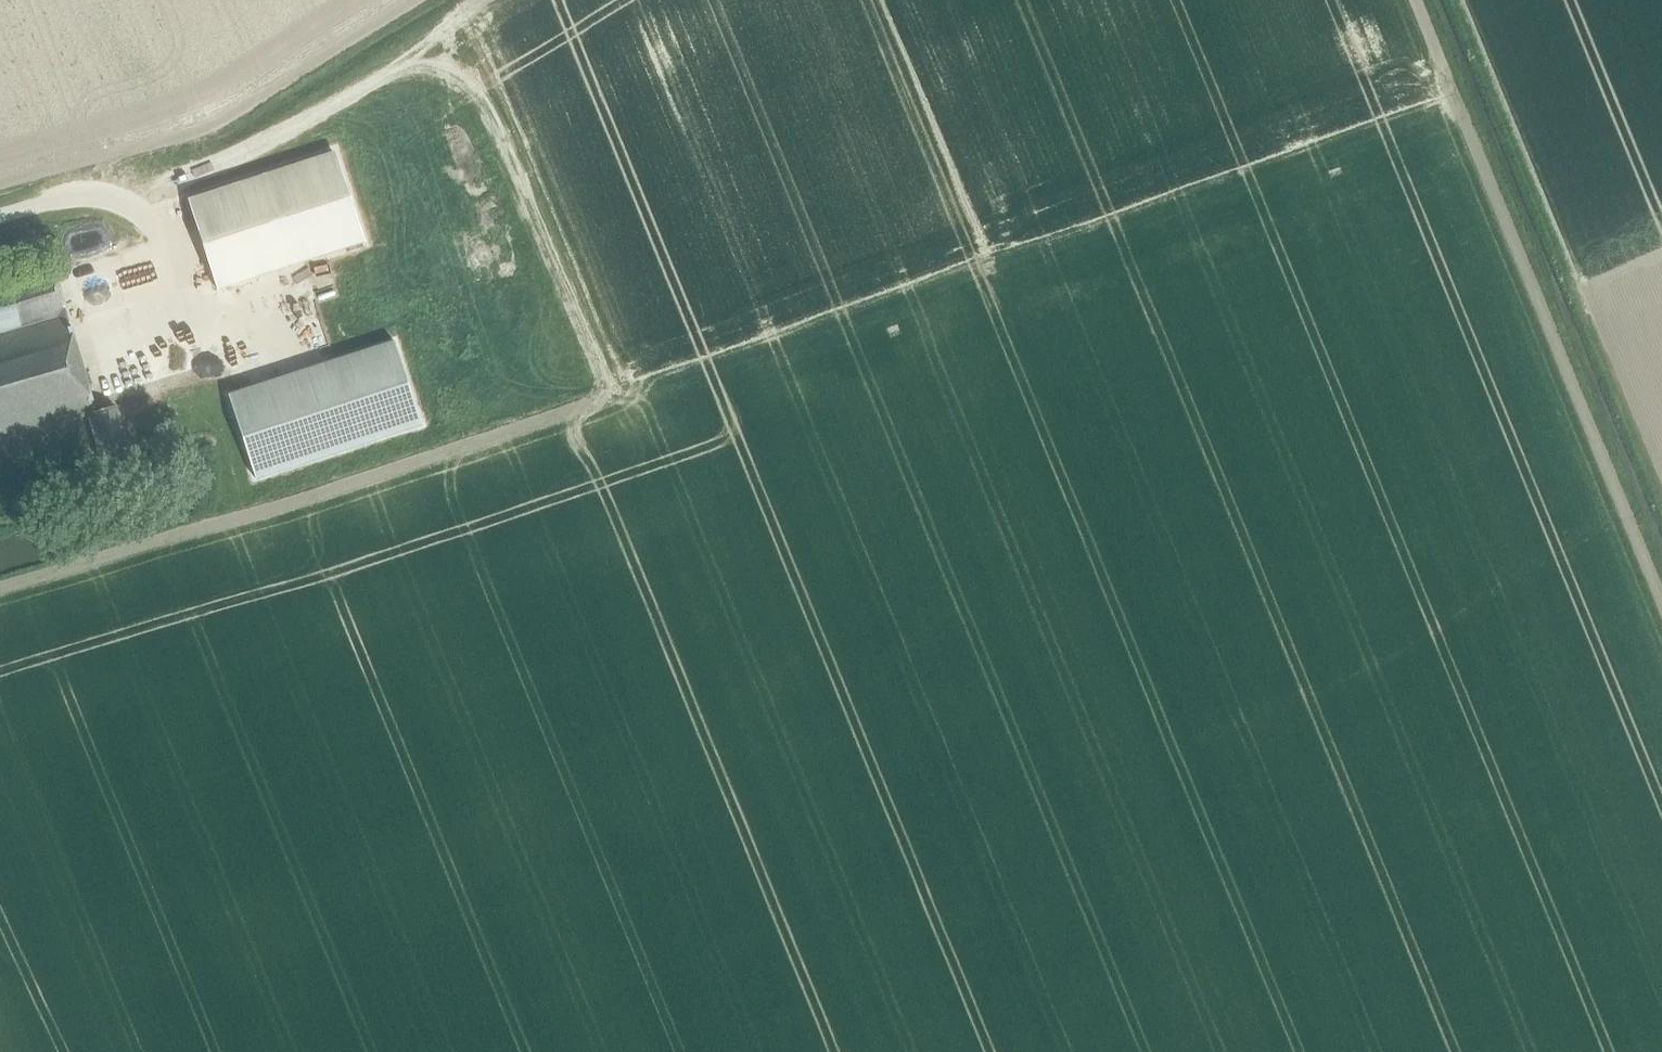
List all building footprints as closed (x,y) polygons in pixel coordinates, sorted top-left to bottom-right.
[(334,151),(188,199),(217,290),(364,242),(334,151)] [(88,414),(101,461),(127,453),(114,406),(99,410),(53,270),(0,286),(0,437),(88,414)] [(393,340),(228,393),(255,479),(420,425),(393,340)]
